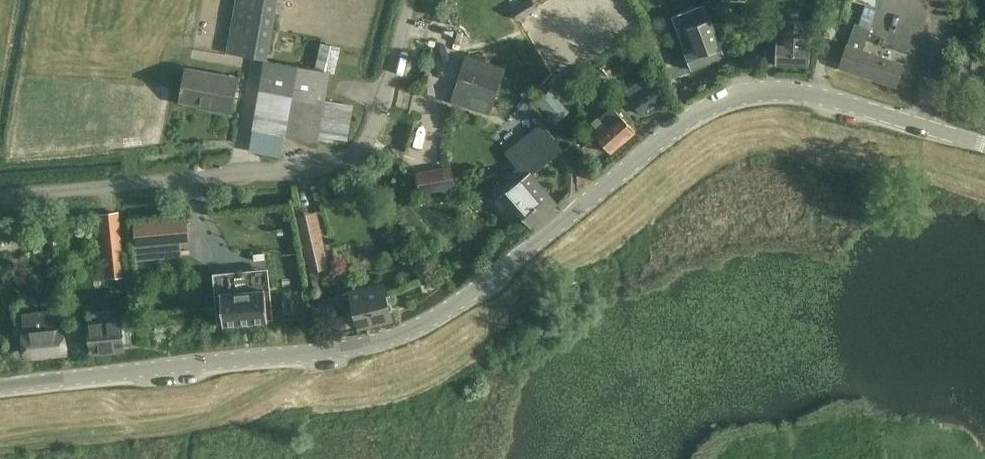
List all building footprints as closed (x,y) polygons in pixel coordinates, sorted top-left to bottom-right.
[(268,58),(278,0),(235,0),(227,52),(268,58)] [(684,51),(691,70),(726,57),(718,38),(705,3),(672,16),(684,51)] [(859,24),(870,28),(876,9),(865,6),(859,24)] [(775,64),(808,65),(809,40),(809,21),(781,20),(780,40),(767,39),(767,48),(776,49),(775,64)] [(840,66),(896,84),(903,65),(863,51),(870,28),(854,23),(848,43),(840,66)] [(252,129),(319,142),(331,72),(335,73),(341,46),(320,42),(315,69),(265,59),(252,129)] [(210,107),(232,111),(238,78),(187,69),(182,99),(210,104),(210,107)] [(626,90),(641,114),(666,99),(651,74),(642,80),(638,73),(625,80),(630,88),(626,90)] [(451,102),(489,115),(497,91),(459,78),(451,102)] [(554,123),(570,111),(552,88),(536,100),(554,123)] [(588,126),(610,153),(635,133),(612,106),(588,126)] [(504,177),(541,219),(555,205),(532,174),(563,148),(541,122),(505,152),(516,167),(504,177)] [(447,188),(443,167),(417,170),(420,191),(447,188)] [(515,210),(531,228),(541,219),(504,177),(491,189),(512,213),(515,210)] [(384,197),(418,240),(427,234),(427,228),(408,202),(405,204),(395,188),(384,197)] [(296,216),(310,271),(328,267),(327,263),(321,237),(315,211),(296,216)] [(187,217),(136,223),(138,243),(189,237),(187,217)] [(121,233),(104,236),(107,260),(124,258),(121,233)] [(9,271),(13,267),(13,262),(8,258),(2,265),(9,271)] [(358,329),(391,321),(382,283),(349,291),(350,292),(342,294),(346,311),(354,309),(358,329)] [(220,293),(223,325),(268,322),(265,289),(220,293)] [(307,299),(311,322),(337,319),(334,302),(312,305),(311,298),(307,299)] [(23,333),(26,359),(66,355),(64,329),(62,329),(60,310),(23,314),(25,333),(23,333)] [(89,322),(92,354),(124,350),(123,343),(132,342),(130,329),(128,329),(126,318),(89,322)]
